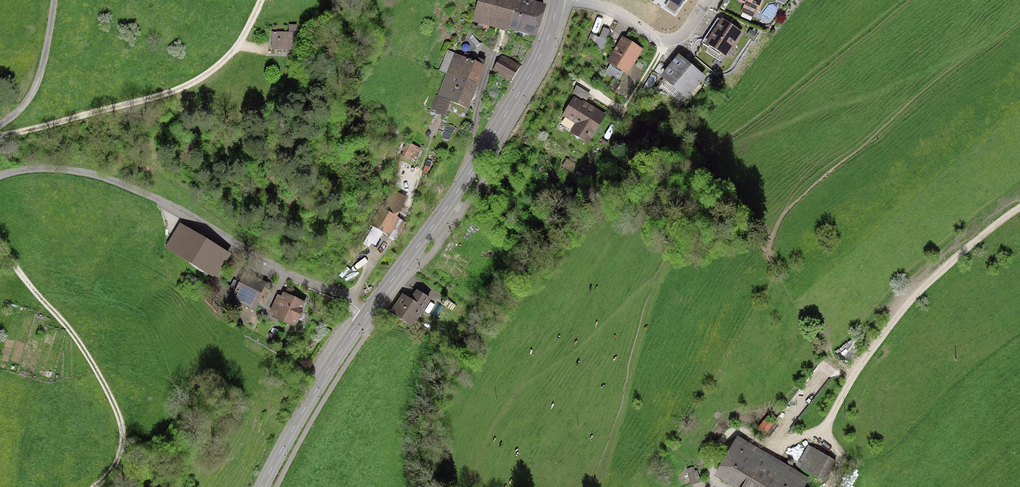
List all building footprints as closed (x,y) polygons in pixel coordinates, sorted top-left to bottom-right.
[(476,18),(536,35),(544,5),(539,4),(540,0),(481,0),(476,18)] [(736,0),(762,13),(768,0),(736,0)] [(741,31),(722,19),(706,42),(726,55),(741,31)] [(298,33),(273,33),(273,48),(298,48),(298,33)] [(622,37),(608,61),(627,73),(642,49),(622,37)] [(454,54),(433,110),(445,115),(451,100),(469,107),(485,66),(454,54)] [(679,55),(662,75),(688,96),(705,76),(679,55)] [(502,56),(494,70),(511,80),(519,66),(502,56)] [(575,96),(564,115),(576,123),(571,132),(588,142),(605,115),(575,96)] [(406,143),(401,154),(414,160),(419,149),(406,143)] [(391,190),(372,224),(389,234),(398,218),(395,216),(406,198),(391,190)] [(230,256),(204,241),(191,264),(216,279),(230,256)] [(271,279),(253,269),(235,302),(252,312),(271,279)] [(410,300),(402,295),(391,311),(412,325),(430,299),(417,291),(410,300)] [(309,305),(284,294),(273,317),(298,328),(309,305)] [(767,416),(758,428),(770,437),(779,425),(767,416)] [(737,435),(713,475),(734,486),(804,486),(810,478),(737,435)] [(837,460),(808,445),(797,466),(826,481),(837,460)] [(694,467),(686,469),(691,485),(701,482),(698,470),(695,471),(694,467)]
